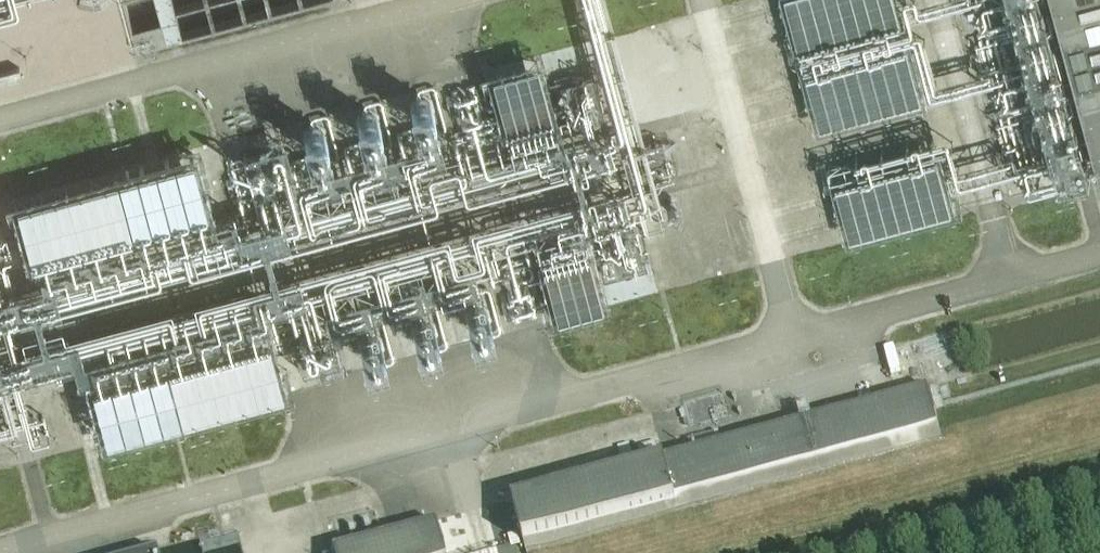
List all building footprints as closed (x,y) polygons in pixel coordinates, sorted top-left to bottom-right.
[(895,0),(788,0),(801,48),(901,21),(895,0)] [(1066,31),(1099,22),(1099,0),(1058,0),(1066,31)] [(1066,31),(1074,61),(1092,119),(1099,151),(1099,22),(1066,31)] [(922,97),(908,45),(808,72),(822,124),(922,97)] [(550,114),(536,60),(490,72),(504,126),(550,114)] [(18,66),(0,71),(0,82),(21,77),(18,66)] [(205,207),(191,154),(14,201),(28,254),(205,207)] [(835,183),(849,236),(950,210),(937,156),(835,183)] [(600,303),(586,249),(540,261),(554,315),(600,303)] [(103,436),(280,389),(266,336),(89,384),(103,436)] [(915,364),(913,355),(897,358),(895,347),(888,348),(892,369),(915,364)] [(941,440),(928,391),(513,500),(526,549),(941,440)] [(332,552),(441,552),(433,521),(331,549),(332,552)]
